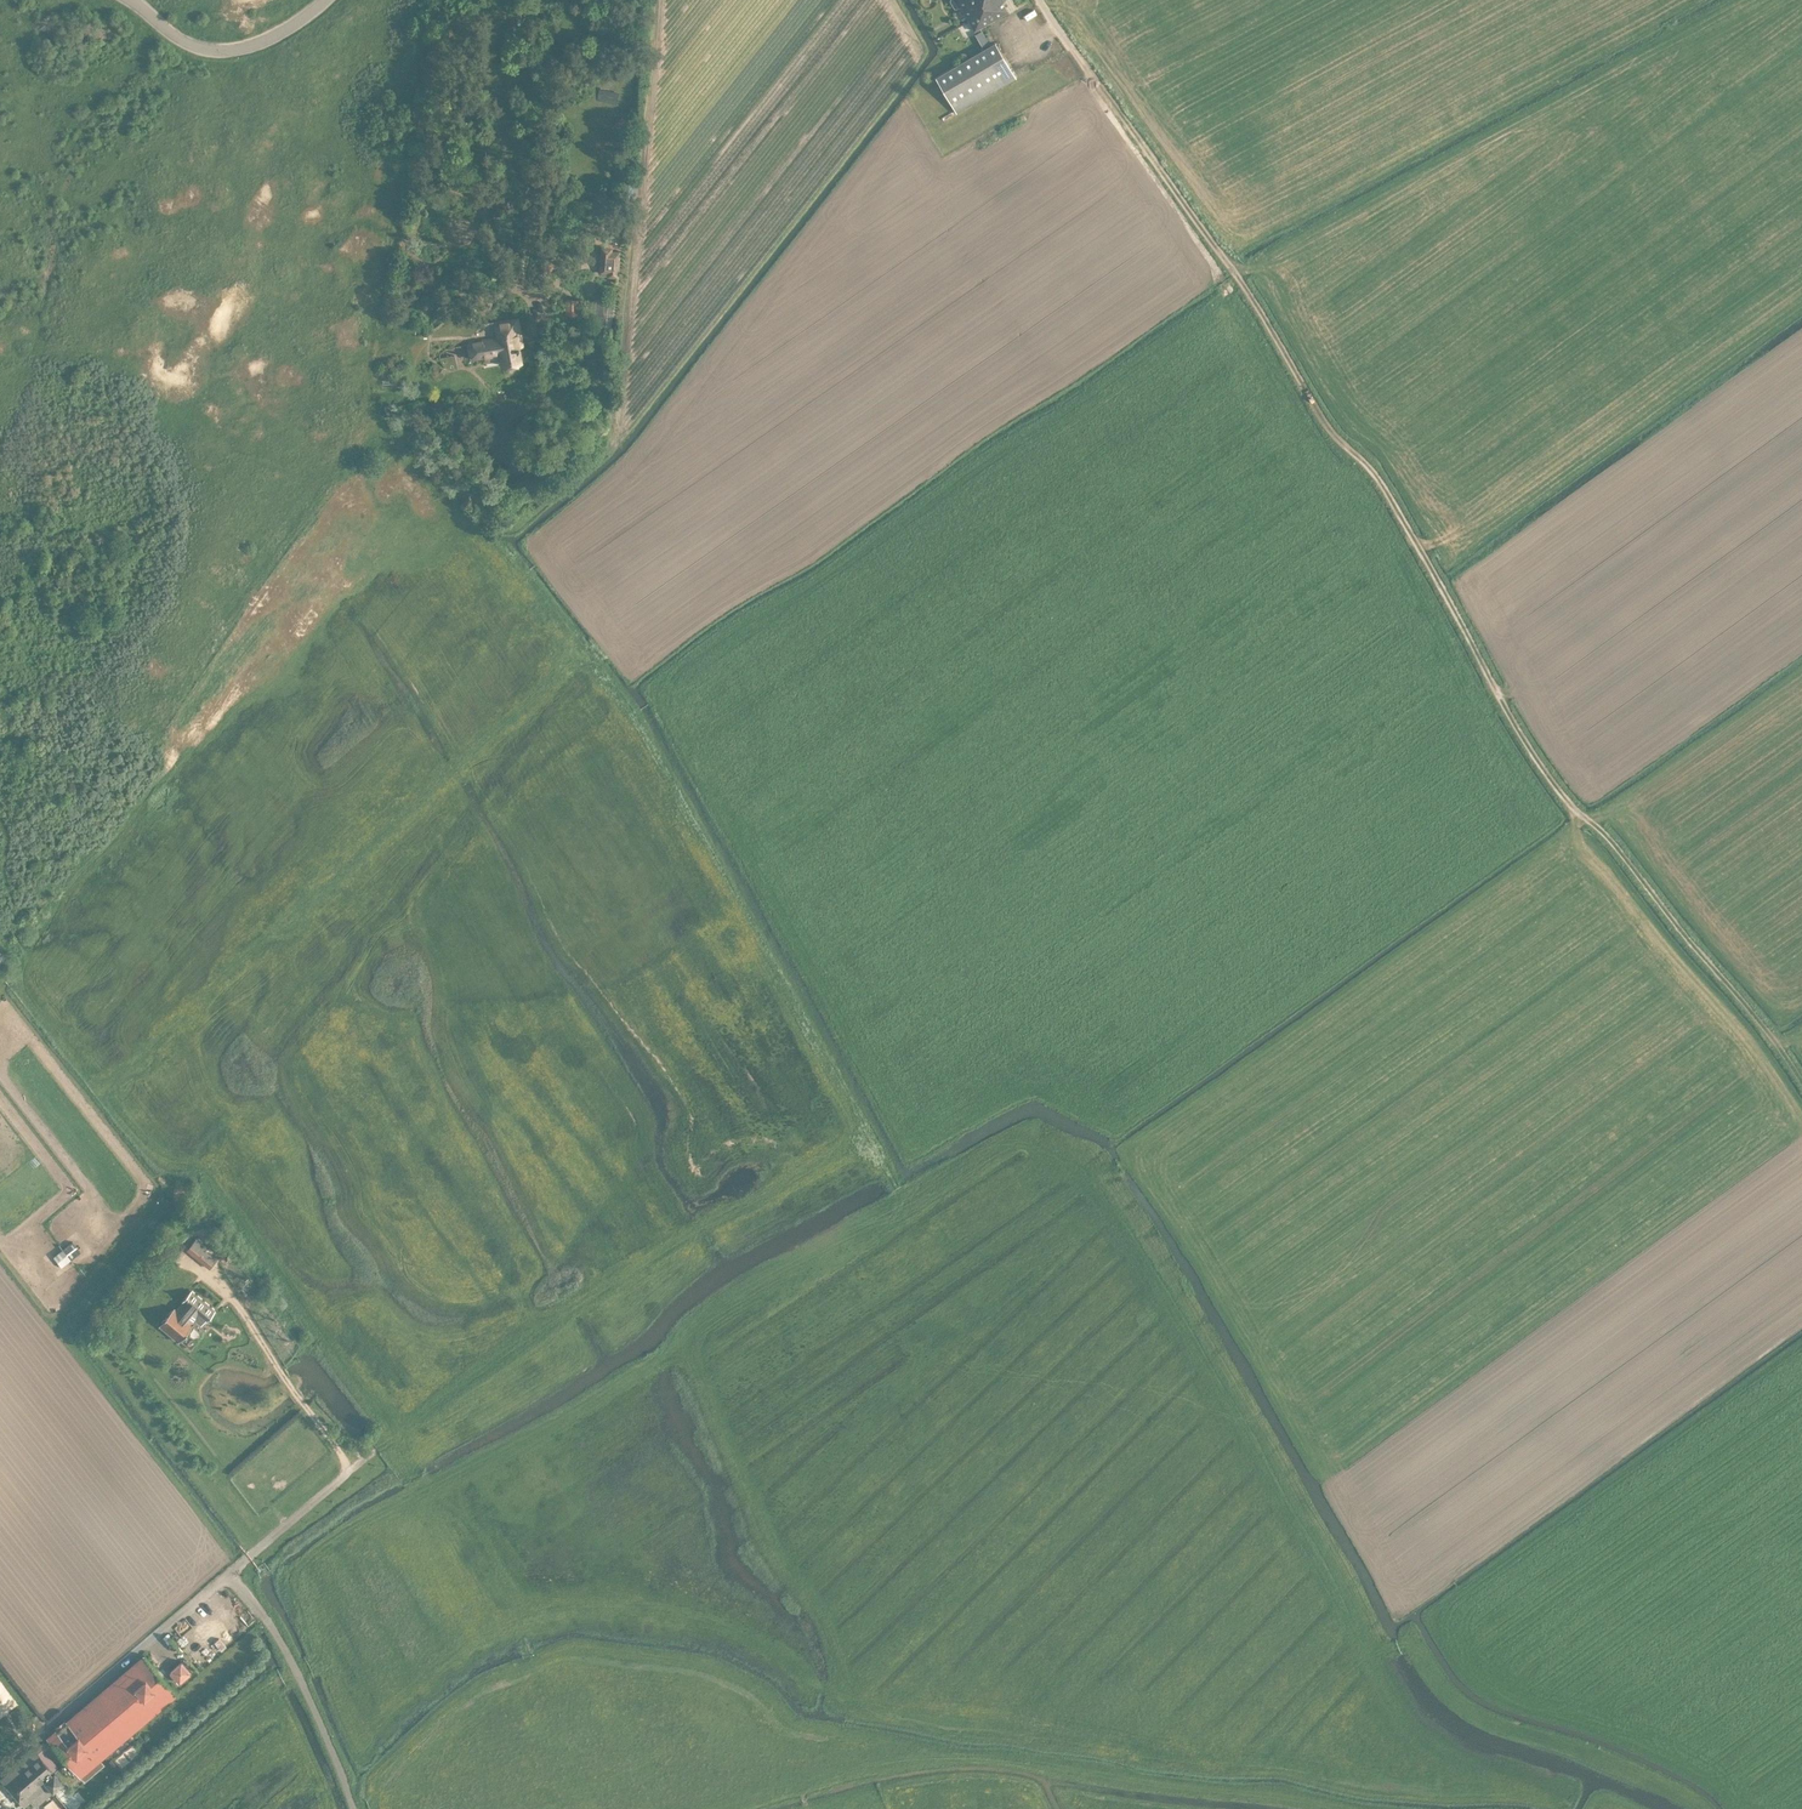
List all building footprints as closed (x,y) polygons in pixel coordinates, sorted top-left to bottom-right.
[(953,7),(955,8),(959,5),(959,6),(966,17),(967,19),(972,28),(982,22),(1005,9),(1001,1),(1002,0),(949,0),(953,7)] [(987,42),(985,38),(977,42),(980,46),(987,42)] [(993,41),(935,75),(954,111),(1013,77),(993,41)] [(612,234),(611,242),(618,242),(619,235),(612,234)] [(543,270),(544,271),(556,265),(555,264),(552,259),(541,265),(543,270)] [(576,315),(576,299),(564,299),(564,315),(576,315)] [(484,354),(485,360),(486,360),(485,354),(500,351),(502,359),(503,359),(501,351),(519,348),(516,330),(508,332),(508,330),(496,332),(496,336),(468,341),(470,354),(466,355),(467,356),(470,356),(470,357),(484,354)] [(456,368),(453,353),(438,357),(440,363),(448,368),(456,368)] [(186,1248),(208,1266),(216,1257),(205,1248),(206,1246),(195,1237),(186,1248)] [(173,1306),(158,1324),(177,1340),(192,1322),(191,1321),(193,1318),(200,1323),(214,1309),(190,1289),(174,1308),(173,1306)] [(143,1654),(46,1737),(47,1738),(51,1742),(65,1759),(58,1766),(53,1769),(63,1780),(65,1779),(68,1783),(78,1774),(84,1781),(104,1764),(98,1757),(174,1691),(143,1654)] [(0,1777),(0,1779),(23,1805),(47,1784),(52,1790),(63,1780),(53,1769),(52,1770),(38,1753),(51,1742),(47,1738),(34,1750),(33,1748),(0,1777)]
